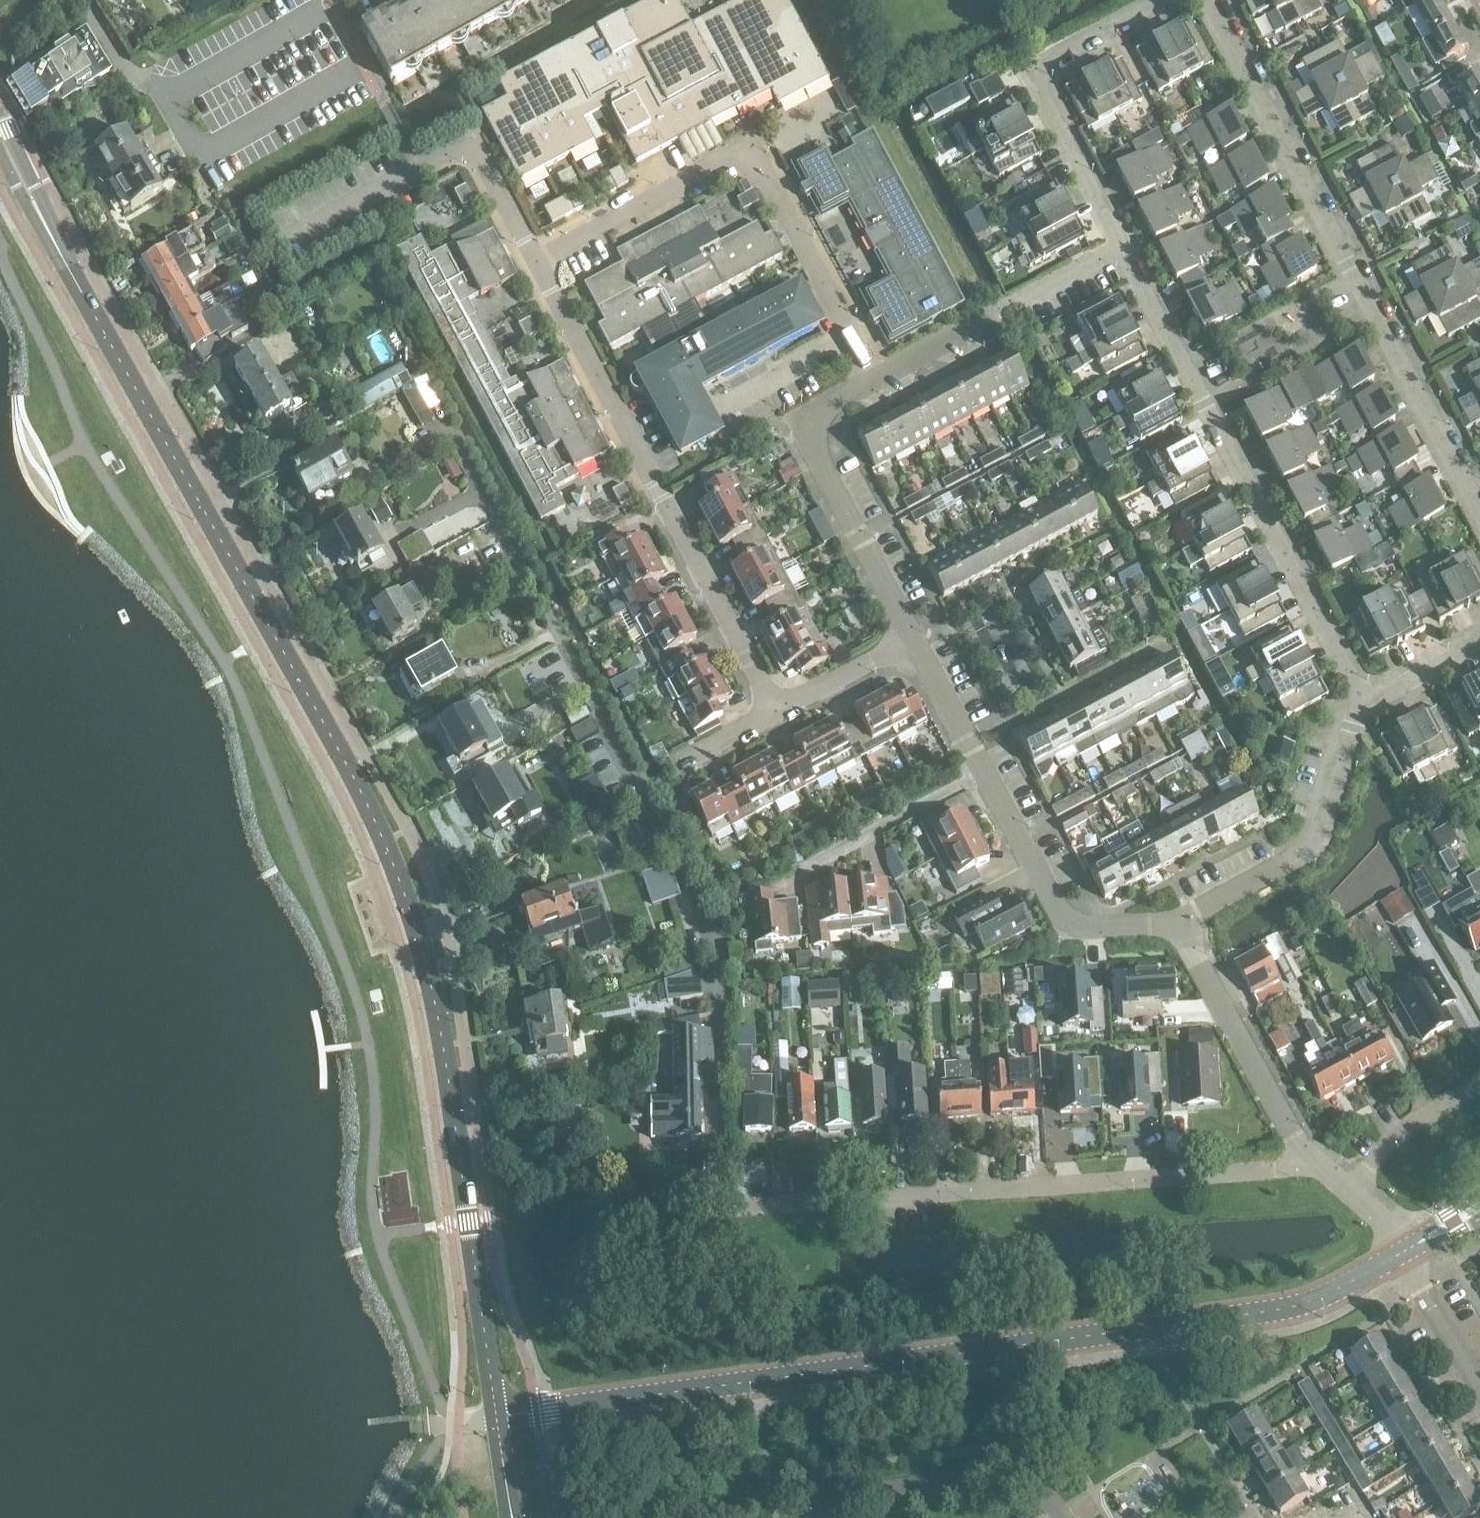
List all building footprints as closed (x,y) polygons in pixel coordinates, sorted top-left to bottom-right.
[(391,80),(395,78),(392,73),(430,52),(433,57),(441,52),(438,47),(476,26),(479,31),(487,26),(484,21),(521,0),(426,0),(424,1),(425,4),(399,19),(398,16),(388,21),(385,16),(362,30),(391,80)] [(711,125),(735,111),(770,92),(778,106),(829,79),(787,0),(743,0),(692,27),(677,0),(653,0),(573,43),(573,42),(498,82),(507,100),(482,114),(519,183),(595,142),(583,120),(606,108),(636,164),(678,142),(711,125)] [(1292,0),(1258,0),(1246,6),(1253,18),(1273,8),(1285,30),(1303,21),(1292,0)] [(1303,21),(1322,11),(1316,0),(1292,0),(1303,21)] [(1436,0),(1409,0),(1416,11),(1436,0)] [(1430,37),(1451,25),(1437,0),(1436,0),(1416,11),(1430,37)] [(1344,1),(1332,8),(1338,19),(1350,13),(1344,1)] [(60,20),(67,15),(63,8),(56,13),(60,20)] [(1375,27),(1383,46),(1395,41),(1387,22),(1375,27)] [(1190,24),(1164,38),(1185,78),(1212,64),(1190,24)] [(1465,51),(1451,25),(1430,37),(1422,41),(1437,67),(1439,66),(1444,73),(1458,66),(1454,58),(1465,51)] [(110,77),(87,37),(86,35),(26,71),(4,85),(29,128),(54,113),(54,111),(110,77)] [(1185,78),(1164,38),(1138,52),(1159,92),(1185,78)] [(1339,88),(1377,67),(1371,55),(1351,66),(1338,43),(1320,52),(1339,88)] [(1339,88),(1320,52),(1302,62),(1314,85),(1294,96),(1300,108),(1339,88)] [(1120,61),(1093,76),(1115,115),(1141,101),(1120,61)] [(1364,90),(1384,79),(1377,67),(1339,88),(1358,123),(1376,113),(1364,90)] [(1465,78),(1461,71),(1447,79),(1452,88),(1457,85),(1471,110),(1479,105),(1479,77),(1477,72),(1465,78)] [(1410,94),(1420,89),(1413,74),(1403,80),(1402,80),(1409,95),(1410,94)] [(1115,115),(1093,76),(1067,90),(1088,130),(1115,115)] [(959,85),(926,103),(934,119),(968,101),(959,85)] [(988,103),(978,86),(969,91),(979,108),(988,103)] [(1358,123),(1339,88),(1300,108),(1307,120),(1327,110),(1340,133),(1358,123)] [(985,150),(1025,129),(1026,128),(1026,127),(1023,129),(1015,114),(1017,113),(1011,102),(958,131),(972,157),(985,150)] [(1400,103),(1384,111),(1392,125),(1407,117),(1400,103)] [(1437,104),(1426,110),(1432,120),(1443,113),(1437,104)] [(1471,110),(1478,123),(1471,127),(1478,140),(1479,138),(1479,105),(1471,110)] [(1190,131),(1202,156),(1219,148),(1221,154),(1223,153),(1223,158),(1226,162),(1247,151),(1243,142),(1245,141),(1229,111),(1205,123),(1190,131)] [(1407,117),(1392,125),(1401,142),(1416,133),(1407,117)] [(1180,123),(1168,129),(1173,138),(1185,132),(1180,123)] [(1447,139),(1441,128),(1434,132),(1432,133),(1438,144),(1440,143),(1447,139)] [(1040,156),(1025,129),(985,150),(1000,176),(1040,156)] [(830,163),(823,151),(794,166),(804,185),(800,187),(801,190),(800,190),(805,198),(807,201),(811,198),(821,217),(849,202),(866,234),(865,235),(875,254),(877,253),(891,280),(863,294),(873,313),(868,315),(870,318),(869,318),(873,326),(874,326),(875,329),(877,328),(880,326),(890,345),(929,324),(929,323),(943,316),(965,305),(927,235),(872,132),(851,143),(854,150),(830,163)] [(95,152),(113,182),(151,159),(142,144),(135,148),(126,133),(95,152)] [(1179,149),(1192,143),(1187,133),(1174,140),(1179,149)] [(1137,143),(1131,146),(1137,157),(1143,155),(1137,143)] [(1393,190),(1432,170),(1425,158),(1406,169),(1393,145),(1375,155),(1393,190)] [(1155,183),(1171,174),(1157,149),(1141,158),(1118,170),(1134,201),(1137,199),(1142,209),(1181,187),(1162,197),(1159,191),(1155,190),(1157,188),(1155,183)] [(1250,150),(1247,151),(1226,162),(1208,173),(1221,198),(1240,188),(1243,194),(1247,192),(1245,198),(1248,203),(1229,213),(1230,214),(1270,193),(1264,183),(1266,182),(1250,150)] [(1393,190),(1375,155),(1356,165),(1369,188),(1349,199),(1355,211),(1393,190)] [(151,159),(113,182),(131,211),(162,193),(153,178),(159,173),(151,159)] [(1112,159),(1102,164),(1107,173),(1117,168),(1112,159)] [(621,169),(609,175),(617,190),(628,184),(621,169)] [(1418,193),(1438,182),(1432,170),(1393,190),(1412,226),(1430,216),(1418,193)] [(1025,181),(1003,193),(1008,201),(1030,189),(1025,181)] [(1189,184),(1185,189),(1188,194),(1194,195),(1197,190),(1195,184),(1189,184)] [(474,202),(466,186),(454,193),(462,208),(474,202)] [(1016,206),(1029,233),(1069,211),(1056,186),(1016,206)] [(1181,187),(1142,209),(1137,212),(1154,242),(1159,239),(1164,249),(1202,228),(1202,227),(1183,237),(1181,231),(1176,230),(1179,228),(1176,223),(1195,212),(1181,187)] [(1412,226),(1393,190),(1355,211),(1355,212),(1361,223),(1382,212),(1394,235),(1412,226)] [(743,212),(758,204),(752,192),(737,200),(743,212)] [(1272,192),(1270,193),(1230,214),(1242,237),(1258,229),(1267,246),(1270,245),(1291,233),(1286,223),(1288,222),(1272,192)] [(567,198),(556,204),(564,219),(575,213),(567,198)] [(712,199),(698,206),(705,220),(719,213),(712,199)] [(552,225),(564,219),(556,204),(544,210),(552,225)] [(609,350),(696,303),(782,256),(771,235),(764,238),(757,224),(718,244),(706,221),(699,209),(657,231),(627,248),(633,259),(624,265),(635,289),(597,310),(604,323),(598,327),(609,350)] [(1071,211),(1069,211),(1029,233),(1016,240),(1030,267),(1084,238),(1078,227),(1076,228),(1068,213),(1071,211)] [(1229,215),(1218,220),(1224,232),(1235,226),(1229,215)] [(1467,218),(1451,226),(1459,242),(1475,234),(1467,218)] [(1216,223),(1205,228),(1208,235),(1219,229),(1216,223)] [(214,232),(219,242),(231,235),(226,225),(214,232)] [(1215,253),(1202,228),(1164,249),(1159,252),(1175,282),(1179,280),(1185,290),(1206,278),(1203,271),(1197,270),(1200,268),(1197,263),(1215,253)] [(152,283),(179,268),(205,253),(193,231),(165,247),(167,250),(142,264),(152,283)] [(610,452),(587,407),(563,363),(528,381),(525,375),(510,383),(468,302),(479,295),(481,297),(517,277),(493,232),(458,251),(455,244),(431,257),(421,238),(397,251),(503,452),(541,522),(565,509),(555,490),(579,477),(576,471),(597,460),(610,452)] [(1278,261),(1263,269),(1276,295),(1295,285),(1294,284),(1315,272),(1299,243),(1297,244),(1291,233),(1270,245),(1274,252),(1279,254),(1275,255),(1278,261)] [(235,238),(223,245),(230,257),(241,250),(235,238)] [(1068,254),(1072,260),(1083,255),(1079,248),(1068,254)] [(1477,256),(1479,260),(1460,271),(1447,248),(1429,258),(1448,293),(1479,276),(1479,255),(1477,256)] [(208,257),(181,272),(179,268),(152,283),(161,300),(189,285),(214,270),(208,257)] [(1448,293),(1429,258),(1411,267),(1423,290),(1403,301),(1410,313),(1448,293)] [(189,285),(161,300),(171,317),(209,296),(204,288),(219,279),(214,270),(189,285)] [(1479,291),(1479,276),(1448,293),(1467,328),(1479,321),(1479,309),(1476,302),(1473,295),(1479,291)] [(1186,303),(1202,333),(1224,321),(1225,323),(1244,313),(1230,287),(1214,295),(1211,289),(1208,291),(1210,285),(1206,278),(1185,290),(1190,300),(1186,303)] [(1256,293),(1263,307),(1276,301),(1268,287),(1256,293)] [(708,385),(762,357),(820,326),(799,288),(639,374),(633,377),(631,379),(630,382),(630,385),(630,388),(632,390),(634,392),(636,393),(640,394),(642,394),(648,390),(682,454),(719,434),(694,388),(703,383),(704,384),(704,385),(705,385),(707,385),(708,385)] [(1467,328),(1448,293),(1410,313),(1416,325),(1436,314),(1449,338),(1467,328)] [(209,296),(171,317),(181,335),(234,305),(228,295),(213,303),(209,296)] [(1255,297),(1247,301),(1253,312),(1261,308),(1255,297)] [(1078,357),(1091,350),(1132,328),(1133,328),(1132,327),(1129,329),(1121,314),(1123,313),(1117,302),(1077,323),(1084,335),(1070,342),(1078,357)] [(181,335),(191,354),(218,335),(213,326),(221,321),(223,324),(239,314),(234,305),(181,335)] [(526,341),(538,334),(530,320),(518,326),(526,341)] [(1132,328),(1091,350),(1078,357),(1084,368),(1097,361),(1106,376),(1146,355),(1132,328)] [(510,363),(520,360),(515,345),(505,349),(510,363)] [(1317,372),(1330,397),(1346,388),(1349,394),(1350,394),(1350,398),(1353,402),(1375,391),(1370,382),(1373,381),(1357,351),(1333,364),(1317,372)] [(276,383),(261,355),(235,370),(250,397),(276,383)] [(992,366),(1009,399),(1029,388),(1012,356),(992,366)] [(1465,369),(1478,393),(1458,404),(1464,416),(1479,407),(1479,361),(1465,369)] [(403,366),(367,386),(378,404),(402,390),(413,384),(412,383),(403,366)] [(973,377),(990,409),(1009,399),(992,366),(973,377)] [(1126,415),(1166,394),(1152,367),(1112,389),(1126,415)] [(1299,375),(1302,382),(1314,405),(1326,399),(1310,369),(1299,375)] [(971,419),(990,409),(973,377),(954,387),(971,419)] [(435,420),(415,383),(414,382),(412,383),(413,384),(402,390),(422,427),(435,420)] [(1282,423),(1298,414),(1314,405),(1302,382),(1287,390),(1285,387),(1265,398),(1265,400),(1245,410),(1261,441),(1265,439),(1270,449),(1289,437),(1287,431),(1282,430),(1285,428),(1282,423)] [(276,383),(250,397),(266,424),(303,402),(292,383),(280,389),(276,383)] [(952,429),(971,419),(954,387),(935,397),(952,429)] [(1377,390),(1375,391),(1353,402),(1335,413),(1348,438),(1367,428),(1371,434),(1375,432),(1372,438),(1375,443),(1356,453),(1358,455),(1397,433),(1392,423),(1394,422),(1377,390)] [(1166,394),(1126,415),(1113,422),(1119,433),(1132,426),(1140,442),(1180,420),(1166,394)] [(916,407),(933,439),(952,429),(935,397),(916,407)] [(914,450),(933,439),(916,407),(897,417),(914,450)] [(1464,416),(1471,428),(1479,423),(1479,407),(1464,416)] [(1335,414),(1323,420),(1327,428),(1339,422),(1335,414)] [(895,460),(914,450),(897,417),(878,427),(895,460)] [(1090,417),(1076,424),(1081,435),(1095,428),(1090,417)] [(1317,437),(1328,431),(1322,420),(1311,426),(1317,437)] [(875,470),(895,460),(878,427),(858,438),(875,470)] [(1308,427),(1289,437),(1270,449),(1265,452),(1281,482),(1286,479),(1291,489),(1310,477),(1308,471),(1303,470),(1306,468),(1303,463),(1322,452),(1308,427)] [(1045,438),(1040,429),(1029,436),(1034,444),(1045,438)] [(1399,432),(1397,433),(1358,455),(1370,478),(1389,469),(1392,475),(1396,473),(1393,478),(1397,485),(1418,473),(1413,463),(1415,462),(1399,432)] [(1147,454),(1161,480),(1201,459),(1187,433),(1147,454)] [(1018,442),(1023,450),(1034,444),(1029,436),(1018,442)] [(1101,439),(1087,447),(1091,455),(1105,447),(1101,439)] [(1041,457),(1052,452),(1048,443),(1036,449),(1041,457)] [(337,446),(292,471),(309,500),(353,476),(337,446)] [(1036,449),(1025,455),(1029,463),(1041,457),(1036,449)] [(1002,450),(991,456),(995,464),(1007,458),(1002,450)] [(790,455),(777,462),(783,472),(796,465),(790,455)] [(1362,470),(1355,455),(1345,460),(1353,475),(1362,470)] [(995,464),(991,456),(979,462),(984,470),(995,464)] [(451,479),(461,473),(452,457),(442,463),(451,479)] [(1201,459),(1161,480),(1148,488),(1153,498),(1167,492),(1175,507),(1215,486),(1201,459)] [(1343,460),(1332,466),(1336,475),(1347,469),(1343,460)] [(998,469),(1003,478),(1014,472),(1009,463),(998,469)] [(1330,467),(1310,477),(1291,489),(1286,492),(1303,522),(1307,520),(1312,530),(1334,518),(1330,511),(1325,510),(1327,508),(1325,503),(1343,493),(1330,467)] [(987,476),(991,484),(1003,478),(998,469),(987,476)] [(968,478),(964,470),(953,476),(957,485),(968,478)] [(1406,501),(1390,509),(1404,535),(1423,525),(1422,524),(1442,513),(1426,483),(1424,484),(1418,473),(1397,485),(1401,492),(1406,494),(1403,495),(1406,501)] [(946,491),(957,485),(953,476),(941,482),(946,491)] [(710,529),(750,508),(733,477),(710,489),(716,500),(699,509),(710,529)] [(919,483),(910,487),(914,496),(915,496),(923,492),(919,483)] [(976,492),(971,483),(960,489),(965,498),(976,492)] [(1077,527),(1097,516),(1080,483),(1060,494),(1077,527)] [(632,501),(624,485),(612,492),(620,507),(632,501)] [(960,489),(949,496),(953,504),(965,498),(960,489)] [(930,499),(926,490),(923,492),(915,496),(919,505),(930,499)] [(1124,491),(1115,496),(1118,503),(1128,498),(1124,491)] [(1041,504),(1058,537),(1077,527),(1060,494),(1041,504)] [(919,505),(915,496),(914,496),(903,502),(908,510),(919,505)] [(1128,498),(1118,503),(1125,515),(1137,509),(1130,497),(1128,498)] [(1182,519),(1196,546),(1236,525),(1222,498),(1182,519)] [(383,504),(370,510),(378,526),(392,519),(383,504)] [(933,504),(922,510),(926,518),(938,512),(933,504)] [(1022,514),(1039,547),(1058,537),(1041,504),(1022,514)] [(766,538),(750,508),(710,529),(720,549),(737,540),(743,551),(766,538)] [(819,510),(808,516),(813,527),(825,521),(819,510)] [(911,516),(915,524),(926,518),(922,510),(911,516)] [(1020,557),(1039,547),(1022,514),(1003,524),(1020,557)] [(1140,518),(1129,524),(1135,535),(1146,529),(1140,518)] [(1342,535),(1338,529),(1336,531),(1337,525),(1334,518),(1312,530),(1318,541),(1313,543),(1329,573),(1352,561),(1353,563),(1371,553),(1357,527),(1342,535)] [(351,571),(355,569),(356,571),(384,554),(369,528),(368,528),(362,519),(335,533),(347,554),(343,557),(351,571)] [(984,535),(1001,567),(1020,557),(1003,524),(984,535)] [(1237,524),(1236,525),(1196,546),(1183,554),(1191,570),(1205,562),(1210,573),(1250,551),(1244,540),(1242,541),(1234,526),(1237,525),(1237,524)] [(422,532),(398,546),(409,567),(434,554),(422,533),(422,532)] [(626,534),(597,549),(603,562),(610,557),(620,575),(612,579),(613,581),(657,557),(646,537),(632,545),(626,534)] [(982,577),(1001,567),(984,535),(965,545),(982,577)] [(766,538),(743,551),(748,561),(732,570),(742,590),(782,569),(766,538)] [(946,555),(963,588),(982,577),(965,545),(946,555)] [(460,562),(453,549),(420,568),(427,580),(460,562)] [(1446,567),(1468,608),(1479,601),(1479,566),(1473,553),(1446,567)] [(963,588),(946,555),(926,565),(943,598),(963,588)] [(1366,556),(1354,562),(1361,576),(1373,570),(1366,556)] [(667,576),(657,557),(613,581),(626,604),(612,611),(616,618),(629,610),(629,611),(653,598),(650,594),(654,592),(655,589),(653,584),(667,576)] [(1125,568),(1120,558),(1110,563),(1115,573),(1125,568)] [(847,562),(836,568),(841,577),(852,571),(847,562)] [(1230,611),(1271,590),(1257,563),(1216,585),(1230,611)] [(1468,608),(1446,567),(1418,582),(1441,622),(1468,608)] [(1130,577),(1125,568),(1115,573),(1120,583),(1130,577)] [(753,610),(770,601),(775,611),(798,599),(782,569),(742,590),(753,610)] [(1061,577),(1029,593),(1040,613),(1067,599),(1071,596),(1061,577)] [(1271,590),(1230,611),(1245,638),(1285,617),(1271,590)] [(1375,605),(1397,646),(1425,631),(1402,591),(1375,605)] [(1080,592),(1071,596),(1067,599),(1040,613),(1050,632),(1077,618),(1090,611),(1080,592)] [(1140,596),(1131,602),(1136,611),(1145,606),(1140,596)] [(417,630),(399,598),(373,612),(392,644),(417,630)] [(675,600),(659,609),(653,598),(629,611),(646,641),(685,620),(675,600)] [(775,611),(777,615),(773,618),(772,621),(774,625),(760,633),(771,653),(814,630),(813,629),(806,633),(797,616),(805,611),(798,599),(775,611)] [(875,613),(868,601),(844,614),(851,626),(875,613)] [(1397,646),(1375,605),(1347,619),(1370,660),(1397,646)] [(1150,616),(1145,606),(1136,611),(1141,621),(1150,616)] [(1190,612),(1179,617),(1187,632),(1198,627),(1190,612)] [(1060,651),(1087,637),(1077,618),(1050,632),(1060,651)] [(685,620),(646,641),(662,672),(685,659),(679,649),(696,640),(685,620)] [(1252,684),(1265,677),(1305,655),(1291,629),(1251,650),(1259,666),(1247,673),(1252,684)] [(803,676),(828,663),(831,661),(814,630),(771,653),(782,673),(796,665),(801,675),(802,675),(803,676)] [(1098,657),(1087,637),(1060,651),(1070,671),(1098,657)] [(456,677),(442,652),(408,672),(422,696),(456,677)] [(1318,700),(1311,687),(1320,682),(1314,671),(1312,672),(1304,657),(1307,655),(1305,655),(1265,677),(1279,703),(1287,717),(1318,700)] [(1153,669),(1169,698),(1174,708),(1176,707),(1182,706),(1187,703),(1191,698),(1194,697),(1173,658),(1153,669)] [(678,702),(722,679),(711,659),(691,670),(685,659),(662,672),(678,702)] [(612,677),(615,689),(640,681),(636,669),(612,677)] [(1134,679),(1150,708),(1155,718),(1174,708),(1169,698),(1153,669),(1134,679)] [(695,733),(722,719),(716,708),(732,699),(722,679),(678,702),(695,733)] [(1155,718),(1150,708),(1134,679),(1115,689),(1131,719),(1136,728),(1155,718)] [(1230,679),(1214,687),(1221,700),(1236,692),(1230,679)] [(1479,732),(1479,693),(1475,684),(1474,681),(1473,681),(1475,684),(1460,692),(1459,690),(1447,697),(1469,738),(1479,732)] [(912,696),(901,702),(894,687),(873,698),(896,741),(928,725),(912,696)] [(1136,728),(1131,719),(1115,689),(1096,699),(1112,729),(1117,738),(1136,728)] [(865,757),(896,741),(873,698),(853,708),(864,727),(853,733),(865,757)] [(1117,738),(1112,729),(1096,699),(1077,709),(1093,739),(1098,748),(1117,738)] [(1074,750),(1093,739),(1077,709),(1058,719),(1074,750)] [(1410,725),(1430,764),(1445,756),(1457,750),(1434,709),(1424,715),(1425,717),(1410,725),(1408,722),(1410,725)] [(439,728),(456,759),(446,764),(454,778),(493,755),(467,712),(439,728)] [(832,718),(811,729),(835,773),(865,757),(853,733),(850,735),(848,732),(845,731),(840,734),(832,718)] [(1039,729),(1055,760),(1059,769),(1079,758),(1074,750),(1058,719),(1039,729)] [(570,732),(577,745),(599,733),(592,720),(570,732)] [(1437,778),(1430,764),(1410,725),(1408,722),(1407,723),(1409,726),(1394,734),(1393,732),(1381,738),(1403,779),(1412,774),(1419,770),(1426,784),(1437,778)] [(791,766),(804,790),(835,773),(811,729),(792,739),(800,755),(795,758),(795,761),(796,763),(791,766)] [(1039,729),(1019,740),(1041,781),(1048,778),(1054,767),(1051,762),(1055,760),(1039,729)] [(1232,746),(1229,738),(1226,732),(1218,736),(1225,749),(1230,747),(1232,746)] [(1250,732),(1242,736),(1246,744),(1254,740),(1250,732)] [(1200,733),(1191,738),(1196,748),(1205,743),(1200,733)] [(1186,753),(1196,748),(1191,738),(1181,744),(1186,753)] [(1205,743),(1196,748),(1201,758),(1211,753),(1205,743)] [(1196,748),(1186,753),(1191,763),(1201,758),(1196,748)] [(804,790),(791,766),(788,767),(787,765),(784,764),(779,767),(770,751),(750,762),(774,806),(804,790)] [(1151,756),(1156,765),(1166,760),(1161,751),(1151,756)] [(1151,756),(1141,761),(1146,771),(1156,765),(1151,756)] [(750,762),(731,772),(738,786),(733,789),(733,792),(728,794),(743,822),(774,806),(750,762)] [(921,763),(911,768),(918,782),(928,776),(921,763)] [(1159,771),(1164,781),(1174,776),(1169,766),(1159,771)] [(494,824),(510,815),(518,829),(541,817),(533,802),(529,804),(523,792),(524,787),(519,785),(511,770),(475,790),(494,824)] [(1113,776),(1118,786),(1128,781),(1123,771),(1113,776)] [(1159,771),(1149,776),(1155,786),(1164,781),(1159,771)] [(1113,776),(1103,782),(1109,791),(1118,786),(1113,776)] [(585,818),(609,805),(594,777),(571,790),(585,818)] [(743,822),(728,794),(725,796),(722,795),(717,798),(709,784),(688,795),(712,839),(743,822)] [(1121,791),(1126,801),(1136,796),(1130,786),(1121,791)] [(1258,818),(1244,791),(1241,786),(1222,797),(1238,828),(1258,818)] [(1084,791),(1068,800),(1073,810),(1090,801),(1084,791)] [(1121,791),(1111,796),(1116,806),(1126,801),(1121,791)] [(1445,791),(1434,797),(1440,808),(1450,803),(1445,791)] [(1200,848),(1219,838),(1202,807),(1197,797),(1178,808),(1200,848)] [(1219,838),(1238,828),(1222,797),(1202,807),(1219,838)] [(1068,800),(1052,809),(1057,818),(1073,810),(1068,800)] [(1076,815),(1081,825),(1097,816),(1092,806),(1076,815)] [(1164,828),(1181,859),(1200,848),(1178,808),(1159,818),(1164,828)] [(944,810),(919,823),(938,859),(981,836),(973,822),(969,824),(964,815),(950,823),(944,810)] [(1076,815),(1060,824),(1065,833),(1081,825),(1076,815)] [(1448,825),(1432,835),(1441,851),(1458,842),(1448,825)] [(1162,869),(1181,859),(1164,828),(1145,838),(1162,869)] [(804,834),(793,840),(798,848),(809,842),(804,834)] [(957,895),(981,882),(975,869),(989,862),(984,853),(989,851),(981,836),(938,859),(957,895)] [(1126,848),(1143,879),(1162,869),(1145,838),(1126,848)] [(1110,862),(1124,889),(1143,879),(1126,848),(1107,858),(1110,862)] [(671,896),(679,894),(674,879),(667,882),(665,878),(669,876),(665,863),(667,862),(662,849),(641,856),(646,869),(641,871),(645,885),(650,884),(654,897),(670,892),(671,896)] [(1102,849),(1083,859),(1104,900),(1124,889),(1110,862),(1102,849)] [(800,851),(788,853),(791,865),(802,863),(800,851)] [(897,861),(887,867),(894,881),(905,876),(897,861)] [(1447,874),(1448,876),(1457,891),(1469,885),(1459,867),(1447,874)] [(1421,872),(1410,878),(1418,892),(1429,886),(1421,872)] [(1479,903),(1479,873),(1468,880),(1479,903)] [(874,936),(892,934),(885,881),(808,890),(815,947),(829,945),(828,936),(853,933),(853,931),(873,928),(874,936)] [(1479,950),(1479,906),(1470,888),(1458,895),(1468,911),(1475,907),(1477,912),(1459,923),(1475,953),(1479,950)] [(544,944),(583,931),(591,953),(613,945),(602,911),(578,920),(577,918),(573,919),(565,891),(522,905),(530,935),(529,935),(535,954),(546,950),(544,944)] [(1413,912),(1401,892),(1381,904),(1394,924),(1413,912)] [(802,939),(797,901),(783,903),(784,909),(772,911),(770,894),(747,897),(750,915),(751,914),(756,955),(773,953),(772,943),(802,939)] [(1014,899),(997,909),(993,907),(991,909),(987,901),(992,898),(991,896),(953,916),(975,958),(1030,929),(1014,899)] [(910,908),(916,920),(928,914),(922,902),(910,908)] [(1300,936),(1288,942),(1294,954),(1306,947),(1300,936)] [(1235,965),(1236,966),(1251,995),(1279,980),(1263,950),(1235,965)] [(1290,956),(1278,962),(1290,984),(1302,978),(1290,956)] [(688,957),(661,965),(664,976),(691,969),(688,957)] [(1444,1009),(1454,1003),(1456,1002),(1434,965),(1410,979),(1415,988),(1398,998),(1423,1041),(1452,1024),(1444,1009)] [(703,969),(694,972),(664,982),(668,1003),(703,997),(703,969)] [(1022,970),(1005,971),(1007,995),(1024,994),(1022,970)] [(1043,971),(1033,972),(1034,983),(1044,982),(1043,971)] [(1128,1004),(1122,1004),(1123,1019),(1163,1016),(1163,1015),(1162,1015),(1162,1003),(1174,1002),(1172,974),(1126,977),(1128,1004)] [(978,977),(976,977),(963,977),(964,995),(978,994),(979,991),(978,977)] [(992,977),(978,977),(979,991),(993,990),(992,977)] [(802,1011),(800,980),(800,979),(781,980),(781,982),(782,1012),(802,1011)] [(877,979),(849,981),(850,1002),(878,1000),(877,979)] [(1367,1007),(1377,1002),(1365,979),(1355,985),(1367,1007)] [(1088,980),(1060,982),(1063,1027),(1089,1025),(1090,1031),(1105,1031),(1102,990),(1101,990),(1101,991),(1088,992),(1088,980)] [(840,1008),(839,984),(807,986),(808,1010),(840,1008)] [(888,990),(890,1006),(903,1005),(901,989),(888,990)] [(739,994),(738,1009),(752,1010),(753,995),(739,994)] [(1331,1017),(1341,1012),(1332,996),(1322,1001),(1331,1017)] [(567,1042),(561,999),(537,1003),(537,1004),(525,1006),(531,1047),(567,1042)] [(1358,1022),(1350,1026),(1375,1072),(1393,1062),(1378,1033),(1362,1042),(1360,1037),(1365,1035),(1358,1022)] [(1375,1072),(1350,1026),(1341,1031),(1349,1044),(1339,1049),(1357,1082),(1375,1072)] [(950,1029),(941,1029),(941,1038),(950,1038),(950,1029)] [(673,1100),(652,1100),(652,1139),(700,1137),(699,1064),(714,1063),(714,1031),(700,1032),(672,1031),(673,1100)] [(1037,1031),(1023,1032),(1024,1056),(1038,1055),(1037,1031)] [(1212,1032),(1196,1033),(1196,1045),(1212,1044),(1212,1032)] [(1281,1032),(1270,1038),(1278,1052),(1288,1046),(1281,1032)] [(1357,1082),(1339,1049),(1336,1043),(1326,1049),(1322,1041),(1314,1045),(1339,1091),(1357,1082)] [(1339,1091),(1314,1045),(1306,1050),(1310,1058),(1307,1060),(1312,1070),(1306,1074),(1320,1101),(1339,1091)] [(775,1083),(787,1083),(790,1132),(815,1130),(811,1099),(813,1099),(811,1070),(787,1071),(784,1046),(771,1046),(771,1063),(774,1063),(775,1083)] [(1049,1047),(1038,1048),(1040,1081),(1051,1080),(1049,1047)] [(769,1133),(771,1102),(772,1102),(772,1090),(765,1090),(765,1078),(751,1077),(752,1049),(735,1049),(733,1113),(747,1113),(747,1132),(769,1133)] [(849,1071),(860,1071),(859,1049),(848,1050),(849,1071)] [(885,1051),(886,1061),(887,1074),(887,1079),(898,1078),(901,1124),(927,1123),(922,1075),(913,1075),(910,1050),(885,1051)] [(1179,1056),(1183,1106),(1218,1104),(1214,1053),(1179,1056)] [(1144,1063),(1118,1065),(1121,1111),(1149,1109),(1148,1097),(1160,1096),(1160,1097),(1161,1097),(1159,1056),(1144,1057),(1144,1063)] [(1084,1067),(1057,1069),(1060,1115),(1088,1113),(1087,1101),(1100,1100),(1101,1100),(1098,1060),(1083,1061),(1084,1067)] [(861,1096),(862,1096),(863,1127),(887,1126),(884,1095),(885,1095),(883,1075),(887,1074),(886,1061),(866,1062),(867,1075),(860,1082),(861,1096)] [(826,1129),(828,1129),(829,1133),(841,1133),(841,1128),(850,1128),(848,1097),(850,1097),(847,1062),(834,1063),(836,1092),(843,1092),(844,1097),(824,1098),(826,1129)] [(957,1065),(960,1119),(981,1118),(979,1086),(972,1086),(969,1064),(957,1065)] [(937,1089),(939,1121),(960,1119),(957,1065),(947,1065),(948,1087),(937,1089)] [(1011,1086),(1012,1116),(1035,1114),(1034,1084),(1033,1084),(1032,1068),(1015,1069),(1016,1085),(1011,1086)] [(990,1118),(1012,1116),(1011,1086),(1009,1070),(987,1071),(990,1118)] [(1350,1355),(1363,1377),(1391,1360),(1378,1338),(1350,1355)] [(1363,1377),(1376,1398),(1404,1381),(1391,1360),(1363,1377)] [(1321,1376),(1316,1379),(1323,1392),(1334,1386),(1328,1373),(1321,1376)] [(1308,1381),(1297,1387),(1304,1398),(1314,1392),(1308,1381)] [(1404,1381),(1376,1398),(1389,1420),(1417,1403),(1404,1381)] [(1314,1392),(1304,1398),(1311,1409),(1321,1402),(1314,1392)] [(1317,1419),(1327,1413),(1321,1402),(1311,1409),(1317,1419)] [(1401,1441),(1430,1424),(1417,1403),(1389,1420),(1401,1441)] [(1269,1433),(1256,1412),(1227,1429),(1241,1451),(1269,1433)] [(1324,1430),(1334,1423),(1327,1413),(1317,1419),(1324,1430)] [(1334,1423),(1324,1430),(1330,1440),(1340,1434),(1334,1423)] [(1442,1445),(1430,1424),(1401,1441),(1414,1462),(1442,1445)] [(1254,1472),(1282,1455),(1269,1433),(1241,1451),(1254,1472)] [(1336,1451),(1347,1445),(1340,1434),(1330,1440),(1336,1451)] [(1347,1445),(1336,1451),(1343,1462),(1353,1455),(1347,1445)] [(1455,1466),(1442,1445),(1414,1462),(1427,1483),(1455,1466)] [(1267,1493),(1295,1476),(1282,1455),(1254,1472),(1267,1493)] [(1353,1455),(1343,1462),(1349,1472),(1352,1470),(1360,1466),(1353,1455)] [(1352,1470),(1349,1472),(1356,1483),(1366,1477),(1360,1466),(1352,1470)] [(1455,1466),(1427,1483),(1440,1504),(1468,1487),(1455,1466)] [(1308,1497),(1295,1476),(1267,1493),(1280,1515),(1308,1497)] [(1366,1477),(1356,1483),(1363,1494),(1373,1488),(1366,1477)] [(1440,1504),(1448,1517),(1467,1517),(1479,1510),(1479,1506),(1468,1487),(1440,1504)] [(1396,1516),(1397,1517),(1411,1517),(1406,1510),(1396,1516)]
